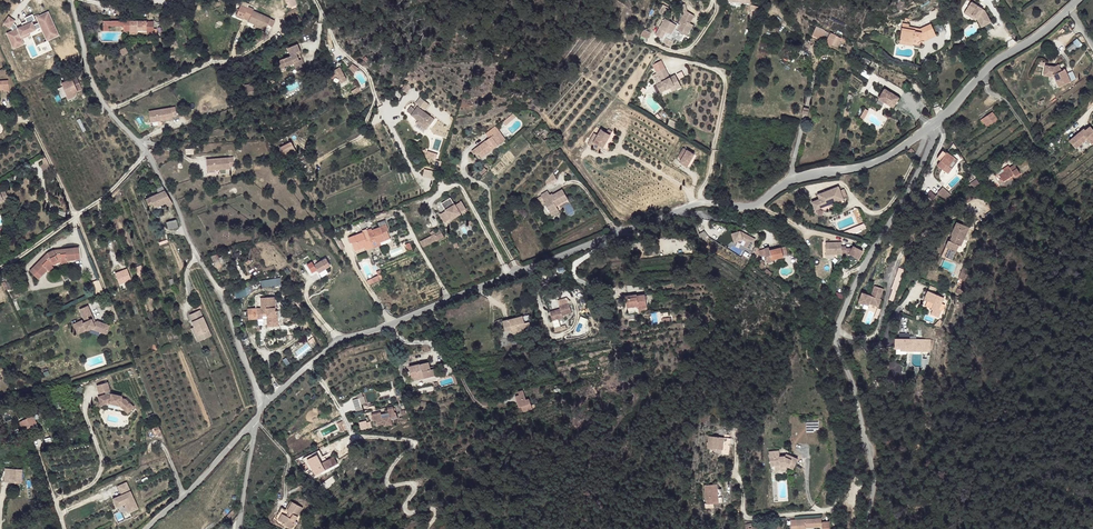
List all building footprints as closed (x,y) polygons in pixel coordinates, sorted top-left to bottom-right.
[(991,22),(985,11),(971,2),(965,11),(977,18),(982,27),(991,22)] [(664,16),(669,7),(663,4),(658,13),(664,16)] [(757,15),(759,6),(752,4),(750,13),(757,15)] [(270,19),(253,11),(254,9),(248,7),(247,8),(240,5),(237,14),(243,17),(249,19),(248,21),(266,29),(270,19)] [(687,36),(693,25),(690,23),(694,15),(687,11),(685,12),(684,13),(677,25),(665,18),(655,35),(662,39),(666,32),(672,35),(671,37),(680,42),(684,34),(687,36)] [(977,18),(965,11),(964,13),(976,20),(977,18)] [(15,20),(9,16),(4,23),(10,28),(11,27),(12,28),(13,30),(12,31),(11,35),(15,37),(13,40),(19,42),(21,37),(29,33),(28,31),(32,29),(33,31),(41,27),(46,36),(54,32),(50,25),(52,24),(48,14),(43,17),(43,19),(41,20),(40,18),(39,17),(35,19),(34,17),(27,20),(30,26),(20,30),(18,26),(13,24),(15,20)] [(302,21),(298,15),(293,19),(297,24),(302,21)] [(123,26),(123,21),(103,21),(103,31),(109,31),(109,26),(123,26)] [(154,29),(154,23),(147,23),(147,21),(123,21),(123,26),(124,31),(129,31),(129,34),(138,34),(138,31),(146,31),(147,34),(154,34),(154,29)] [(54,32),(46,36),(47,41),(58,36),(52,24),(50,25),(54,32)] [(925,40),(936,35),(931,24),(920,29),(909,27),(908,29),(902,28),(900,40),(913,43),(913,45),(918,46),(919,46),(920,45),(922,44),(924,44),(925,40)] [(822,35),(824,31),(825,30),(816,26),(812,36),(821,39),(822,35)] [(11,35),(12,31),(7,33),(14,48),(24,44),(22,39),(30,35),(29,33),(21,37),(19,42),(13,40),(15,37),(11,35)] [(826,42),(830,33),(824,31),(822,35),(821,39),(826,42)] [(838,47),(841,38),(830,33),(826,42),(825,44),(831,47),(832,45),(838,47)] [(671,47),(674,42),(666,38),(664,43),(671,47)] [(1066,49),(1070,53),(1071,54),(1076,50),(1078,49),(1074,43),(1066,49)] [(305,67),(302,59),(299,60),(297,54),(301,52),(297,44),(287,48),(290,56),(277,61),(280,68),(293,63),(297,71),(305,67)] [(129,53),(125,47),(119,50),(121,53),(123,56),(129,53)] [(355,73),(359,68),(353,64),(350,69),(355,73)] [(1071,82),(1065,69),(1061,71),(1059,65),(1055,67),(1045,65),(1044,75),(1054,77),(1059,87),(1071,82)] [(347,80),(340,67),(326,74),(329,80),(337,75),(341,83),(347,80)] [(681,87),(675,75),(670,77),(667,79),(666,76),(669,75),(665,68),(657,73),(661,82),(656,84),(660,93),(670,88),(675,86),(677,89),(681,87)] [(83,89),(79,81),(81,80),(79,76),(77,78),(77,76),(67,81),(74,93),(83,89)] [(860,89),(864,81),(854,77),(851,85),(860,89)] [(4,90),(4,92),(9,91),(8,80),(0,81),(0,90),(4,90)] [(407,93),(412,86),(407,83),(402,89),(407,93)] [(354,95),(361,91),(359,87),(351,92),(354,95)] [(237,104),(229,89),(224,91),(232,106),(237,104)] [(899,98),(885,89),(878,99),(893,108),(899,98)] [(435,120),(422,110),(423,109),(428,103),(420,97),(416,103),(419,105),(416,110),(411,107),(408,112),(419,120),(417,122),(423,127),(425,125),(429,127),(435,120)] [(177,116),(176,107),(149,111),(150,122),(173,119),(172,117),(177,116)] [(986,128),(998,120),(992,112),(980,120),(986,128)] [(506,125),(512,120),(509,117),(503,122),(506,125)] [(675,129),(677,123),(670,119),(668,125),(675,129)] [(552,134),(542,124),(534,132),(539,137),(540,137),(545,141),(552,134)] [(482,158),(503,141),(496,133),(499,131),(495,126),(486,133),(489,138),(472,151),(475,156),(478,154),(482,158)] [(1090,126),(1085,130),(1084,128),(1069,141),(1075,148),(1087,139),(1091,144),(1092,143),(1092,129),(1090,126)] [(603,148),(610,135),(606,133),(601,130),(598,135),(594,133),(588,144),(599,151),(601,147),(603,148)] [(505,140),(499,131),(496,133),(503,141),(505,140)] [(283,153),(294,148),(291,142),(280,148),(283,153)] [(284,157),(296,151),(294,148),(283,153),(284,157)] [(687,166),(694,154),(683,148),(678,157),(681,159),(680,162),(687,166)] [(958,160),(943,149),(937,158),(941,160),(937,165),(948,174),(958,160)] [(434,157),(435,153),(428,151),(426,157),(434,160),(435,157),(434,157)] [(234,166),(233,157),(206,160),(207,170),(230,168),(230,167),(234,166)] [(52,170),(48,163),(47,163),(46,163),(45,163),(41,166),(45,174),(52,170)] [(1020,173),(1014,164),(1010,167),(1009,165),(1003,169),(1006,173),(1000,177),(1004,182),(1007,180),(1008,181),(1010,180),(1020,173)] [(481,175),(487,170),(484,166),(478,171),(481,175)] [(423,176),(434,178),(436,171),(425,169),(423,176)] [(1007,189),(1016,183),(1012,178),(1010,180),(1008,181),(1007,180),(1004,182),(1004,183),(1004,184),(1007,189)] [(974,180),(969,184),(973,188),(977,184),(974,180)] [(173,204),(165,190),(163,186),(156,189),(159,193),(146,199),(148,205),(152,203),(154,207),(166,203),(167,206),(173,204)] [(843,199),(838,187),(818,194),(819,199),(812,202),(815,210),(823,207),(843,199)] [(949,193),(943,188),(938,193),(944,199),(949,193)] [(556,206),(568,199),(563,189),(551,196),(548,191),(541,195),(542,196),(543,199),(544,201),(544,202),(550,213),(558,208),(556,206)] [(4,202),(3,199),(8,197),(5,191),(0,193),(0,204),(4,202)] [(936,196),(931,191),(927,195),(932,200),(936,196)] [(569,201),(564,203),(569,213),(574,211),(569,201)] [(460,213),(466,209),(461,202),(455,205),(455,204),(445,210),(446,211),(440,214),(445,222),(451,218),(451,219),(460,214),(460,213)] [(179,226),(176,219),(166,222),(169,229),(179,226)] [(853,234),(866,229),(864,223),(844,231),(844,233),(845,232),(853,234)] [(964,239),(969,227),(960,223),(955,225),(951,234),(952,235),(950,241),(948,240),(946,247),(949,248),(945,257),(952,260),(959,244),(962,239),(964,239)] [(389,236),(387,230),(389,230),(387,225),(372,230),(371,229),(367,230),(373,247),(374,248),(378,246),(377,243),(380,242),(385,240),(385,238),(389,236)] [(373,247),(367,229),(362,231),(363,232),(348,238),(350,243),(351,242),(355,251),(365,247),(368,246),(369,248),(373,247)] [(438,240),(436,238),(440,236),(441,238),(444,236),(440,229),(436,231),(434,230),(430,233),(432,235),(420,241),(423,247),(434,241),(438,240)] [(345,248),(335,231),(332,233),(341,250),(345,248)] [(755,239),(740,231),(732,234),(734,242),(743,240),(747,242),(744,247),(750,249),(755,239)] [(863,251),(853,246),(852,248),(846,248),(841,247),(841,242),(825,243),(826,255),(827,255),(834,254),(849,254),(858,259),(863,251)] [(80,259),(79,247),(53,250),(48,253),(30,271),(38,279),(47,270),(52,265),(50,264),(52,262),(58,260),(60,259),(61,261),(67,260),(80,259)] [(653,256),(652,247),(644,248),(646,256),(653,256)] [(783,256),(781,247),(770,250),(769,247),(764,248),(766,257),(771,256),(772,260),(784,257),(783,256)] [(766,257),(765,250),(757,252),(759,259),(766,257)] [(218,258),(216,255),(211,256),(217,268),(222,266),(221,265),(218,258)] [(323,270),(330,265),(326,258),(314,265),(312,262),(307,265),(312,272),(317,270),(319,273),(323,270)] [(128,268),(115,272),(118,284),(131,280),(128,268)] [(369,284),(380,279),(378,275),(367,280),(369,284)] [(3,277),(0,279),(5,290),(8,289),(3,277)] [(280,277),(261,280),(262,287),(281,284),(280,277)] [(103,291),(99,279),(91,283),(95,294),(103,291)] [(251,286),(234,289),(235,297),(252,294),(251,286)] [(878,307),(881,299),(880,299),(883,289),(875,286),(871,296),(862,292),(858,302),(868,305),(869,304),(878,307)] [(944,298),(928,291),(924,299),(933,303),(931,309),(932,310),(930,314),(938,317),(941,310),(939,309),(944,298)] [(647,308),(645,294),(637,296),(636,294),(625,296),(627,308),(638,306),(638,309),(647,308)] [(275,311),(274,308),(276,308),(275,297),(261,298),(261,308),(247,309),(248,319),(263,319),(263,314),(267,314),(268,326),(279,326),(278,310),(275,311)] [(572,313),(569,303),(561,305),(559,306),(560,309),(550,312),(552,321),(563,318),(563,315),(572,313)] [(106,334),(109,325),(97,321),(93,322),(93,321),(92,319),(93,318),(88,305),(80,309),(85,322),(84,323),(82,320),(73,324),(78,334),(87,330),(91,328),(106,334)] [(211,335),(200,310),(189,314),(193,321),(192,321),(200,340),(211,335)] [(531,327),(530,322),(525,323),(523,317),(503,321),(505,331),(512,330),(512,328),(517,327),(518,330),(522,329),(522,331),(526,330),(526,328),(531,327)] [(200,340),(194,327),(190,328),(196,342),(200,340)] [(930,350),(930,340),(916,339),(910,339),(895,339),(895,346),(897,346),(896,353),(906,354),(906,349),(930,350)] [(429,362),(409,366),(412,381),(435,376),(433,369),(430,369),(429,362)] [(110,390),(107,382),(97,385),(99,394),(110,390)] [(129,403),(125,399),(121,398),(122,396),(111,394),(110,396),(105,395),(98,397),(101,406),(109,403),(120,406),(123,409),(129,403)] [(532,409),(529,399),(526,400),(524,394),(519,395),(515,396),(519,407),(522,407),(523,412),(532,409)] [(361,404),(359,398),(353,399),(357,413),(363,411),(361,404)] [(128,413),(134,407),(129,403),(123,409),(128,413)] [(391,420),(398,418),(396,412),(395,413),(394,407),(388,409),(389,413),(382,415),(381,412),(371,415),(373,421),(376,420),(378,426),(383,424),(384,426),(393,424),(391,420)] [(33,425),(37,423),(33,415),(19,422),(24,431),(33,427),(33,425)] [(343,426),(345,424),(343,420),(337,423),(341,431),(342,433),(345,431),(345,430),(343,426)] [(368,428),(367,422),(366,421),(361,422),(360,424),(361,430),(368,428)] [(723,450),(724,438),(709,436),(708,448),(723,450)] [(335,453),(345,449),(343,443),(333,447),(335,453)] [(798,459),(786,454),(785,456),(780,456),(779,451),(769,452),(771,466),(775,466),(780,465),(780,467),(787,466),(793,469),(798,459)] [(316,475),(338,464),(334,457),(322,463),(318,454),(307,459),(316,475)] [(21,483),(22,469),(5,468),(4,482),(9,482),(9,479),(15,480),(15,483),(21,483)] [(129,486),(127,482),(122,484),(118,486),(120,491),(125,488),(129,486)] [(717,489),(717,484),(705,485),(707,505),(719,503),(717,489)] [(122,495),(130,491),(129,486),(125,488),(120,491),(122,495)] [(138,509),(130,491),(122,495),(113,499),(117,508),(126,503),(130,513),(138,509)] [(303,508),(291,501),(286,509),(282,507),(276,518),(285,523),(284,524),(291,528),(303,508)] [(830,521),(822,522),(822,518),(796,520),(797,528),(805,528),(822,527),(822,528),(830,528),(830,521)]
